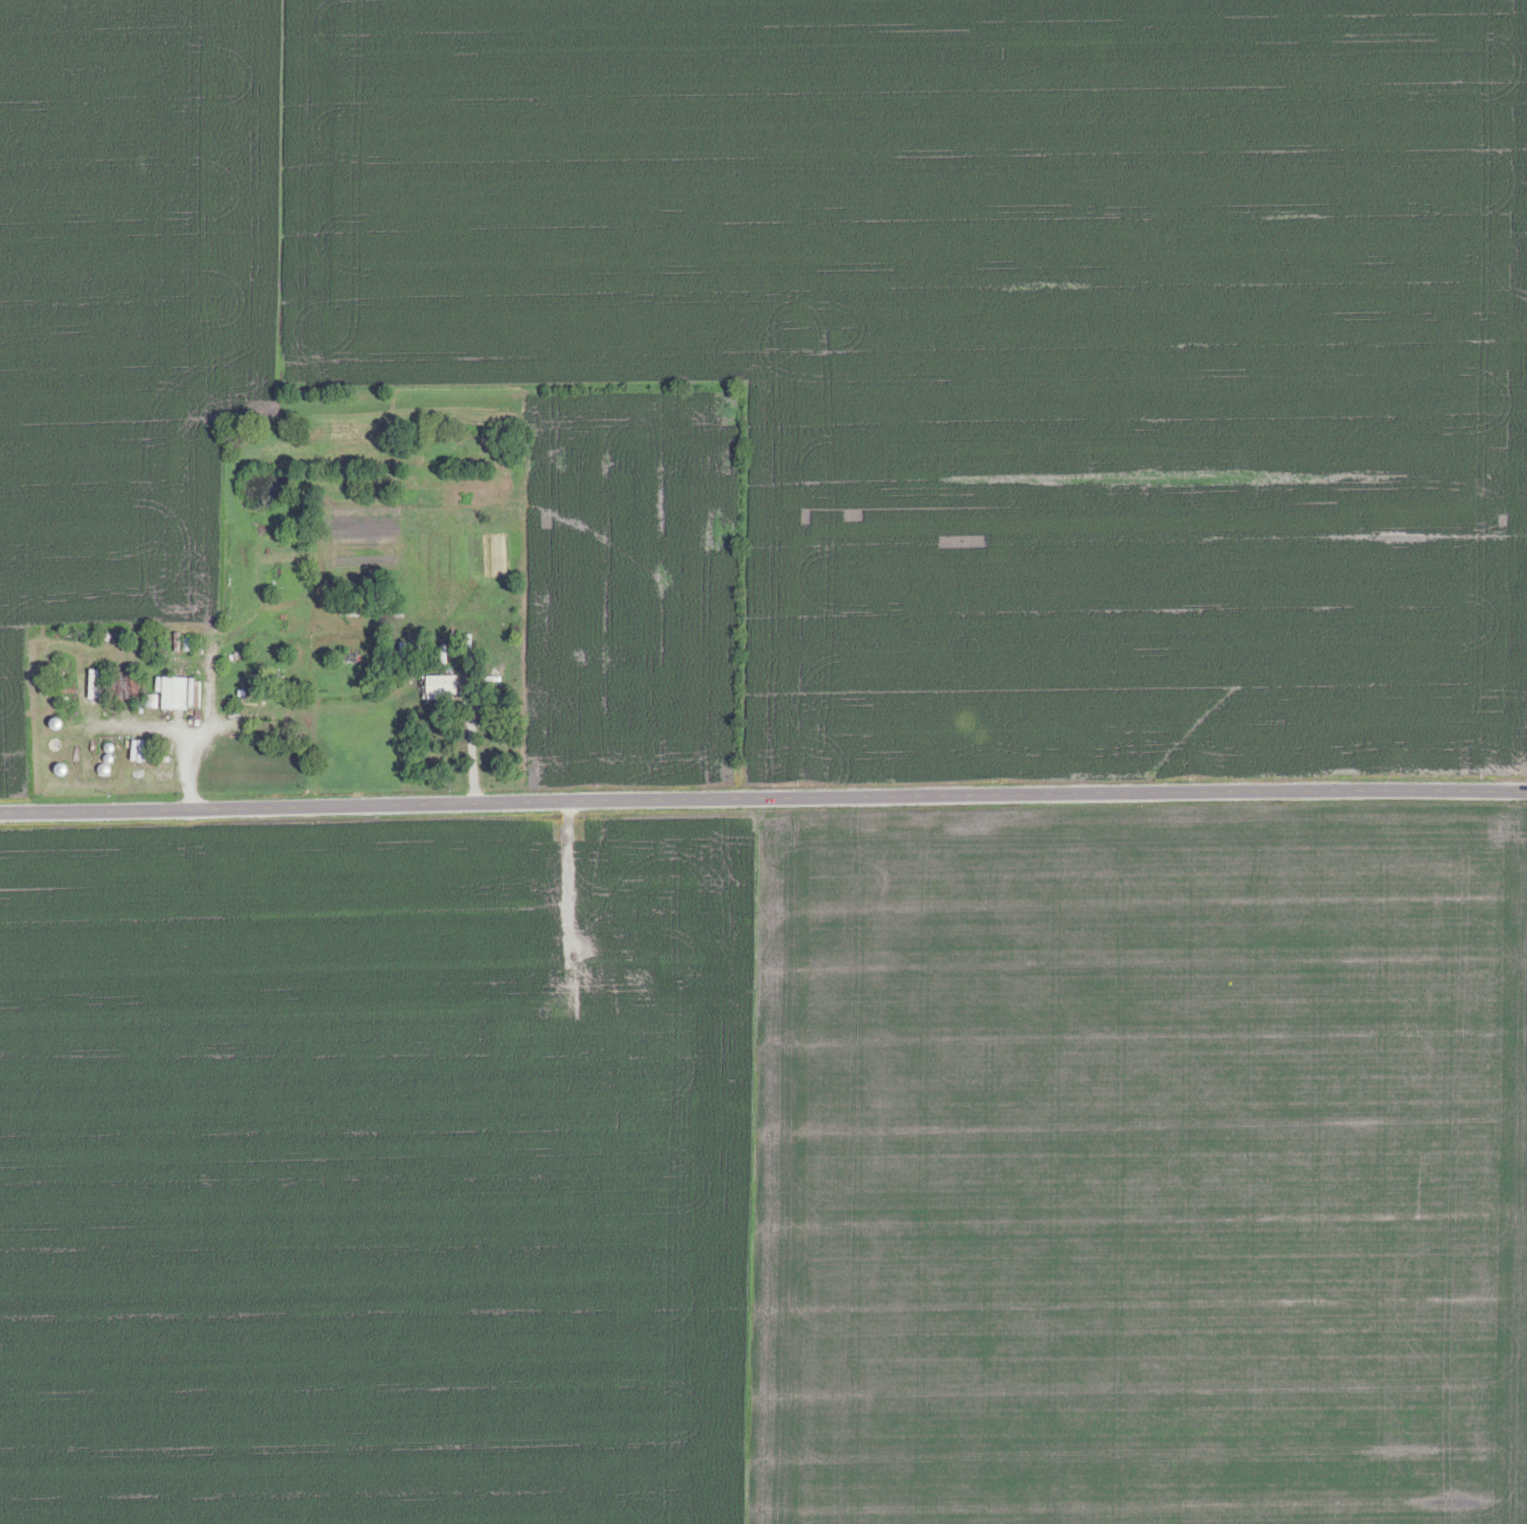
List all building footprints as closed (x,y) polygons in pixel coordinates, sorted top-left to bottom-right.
[(425,675),(426,697),(456,695),(455,674),(425,675)] [(160,708),(185,708),(185,676),(161,676),(160,708)]
